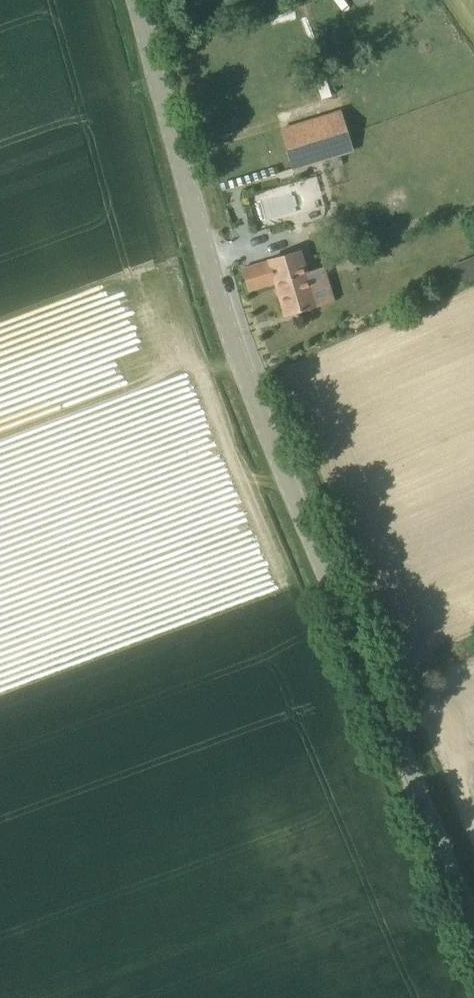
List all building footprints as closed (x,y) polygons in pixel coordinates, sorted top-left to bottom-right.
[(305,165),(345,153),(334,115),(293,128),(305,165)] [(317,304),(301,251),(243,268),(249,288),(276,280),(286,314),(317,304)]
